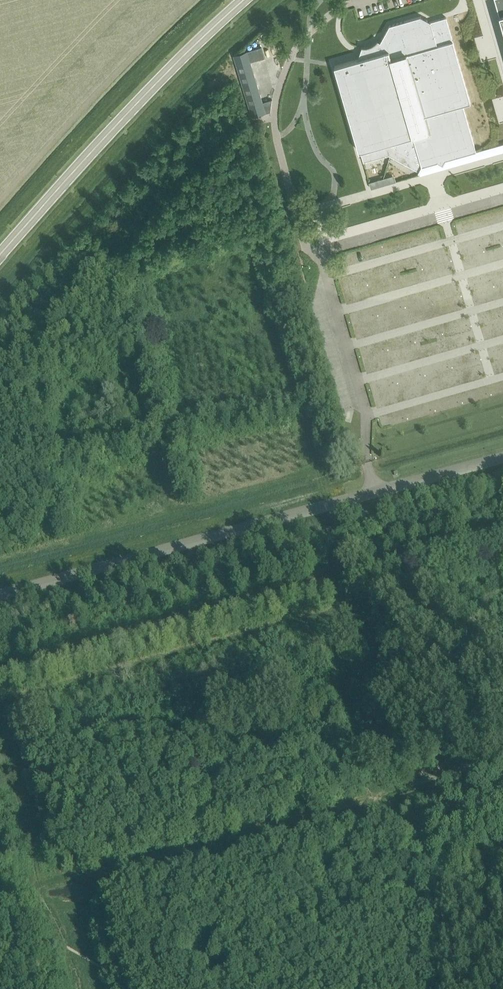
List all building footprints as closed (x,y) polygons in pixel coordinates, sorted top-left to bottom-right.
[(502,28),(502,0),(495,0),(502,28)] [(359,152),(360,151),(363,162),(388,155),(418,172),(419,173),(422,168),(438,163),(442,166),(443,165),(442,165),(445,160),(476,151),(463,105),(470,103),(446,18),(430,22),(420,17),(389,26),(380,42),(377,40),(376,42),(374,43),(373,44),(371,45),(369,46),(367,46),(365,47),(363,47),(361,46),(361,47),(362,47),(358,59),(334,66),(359,152)] [(248,51),(233,55),(252,117),(270,112),(272,100),(262,102),(250,62),(264,58),(261,47),(248,51)] [(388,177),(381,179),(383,186),(390,184),(388,177)] [(375,181),(377,188),(383,186),(381,179),(375,181)] [(423,302),(428,296),(424,292),(419,298),(423,302)]
